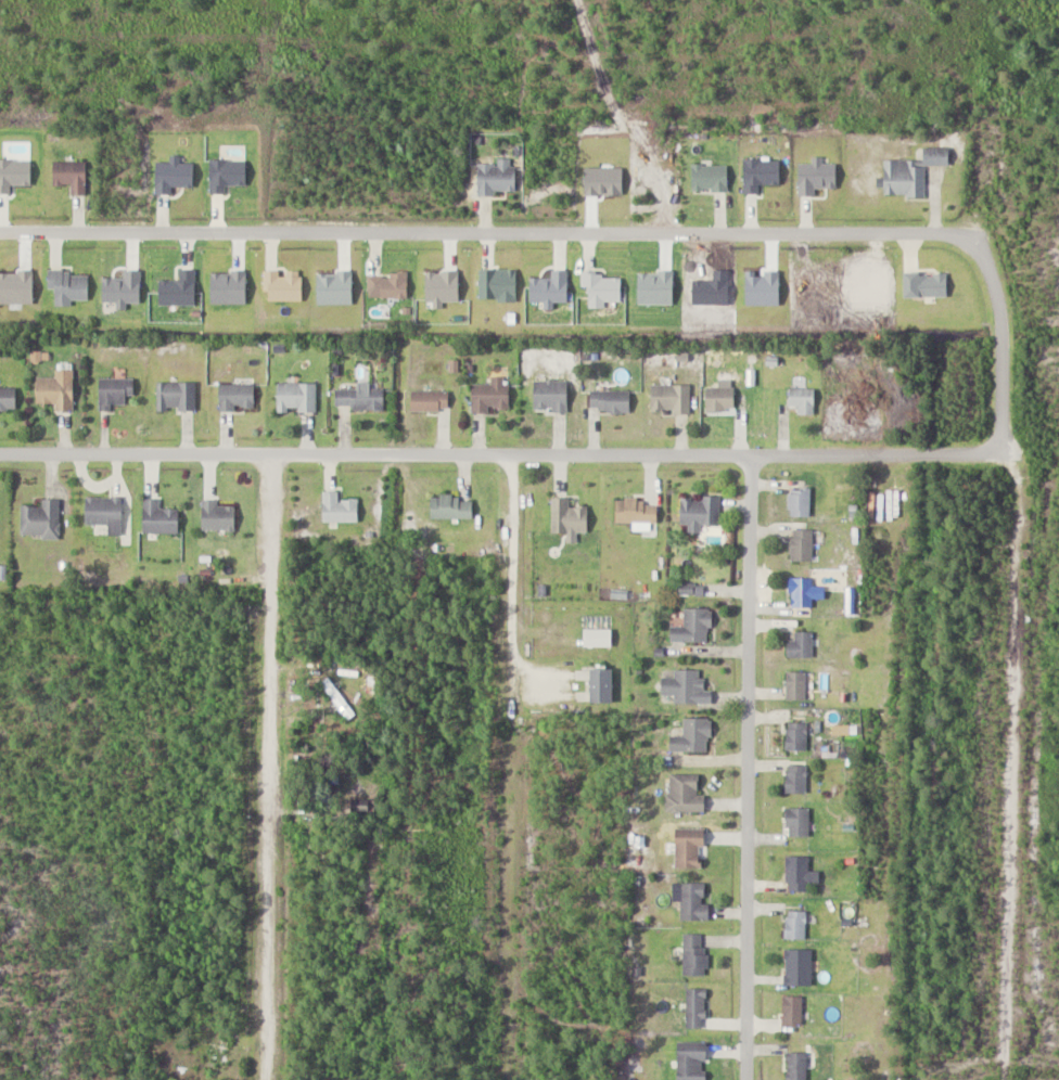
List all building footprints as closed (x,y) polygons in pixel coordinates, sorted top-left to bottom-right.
[(886,160),(886,196),(926,196),(926,166),(950,166),(950,147),(925,148),(925,160),(886,160)] [(479,164),(479,194),(515,194),(515,159),(499,159),(499,164),(479,164)] [(87,162),(54,162),(54,184),(72,184),(72,195),(87,195),(87,162)] [(49,289),(57,289),(57,306),(73,306),(73,301),(89,301),(89,273),(49,273),(49,289)] [(75,370),(57,370),(57,378),(38,378),(38,404),(57,404),(57,411),(74,412),(75,370)] [(493,385),(473,385),(473,411),(510,411),(510,377),(493,377),(493,385)] [(100,379),(100,409),(128,409),(128,398),(134,398),(134,379),(100,379)] [(568,381),(536,381),(536,411),(568,411),(568,381)] [(197,383),(158,383),(158,411),(197,411),(197,383)] [(317,412),(317,383),(279,383),(279,412),(317,412)] [(385,410),(385,389),(371,389),(371,383),(359,383),(359,389),(337,389),(337,410),(385,410)] [(221,411),(256,411),(256,384),(221,384),(221,411)] [(691,413),(691,385),(653,385),(653,413),(691,413)] [(0,388),(0,409),(17,409),(17,388),(0,388)] [(707,389),(707,413),(736,413),(736,389),(707,389)] [(815,416),(815,389),(790,389),(790,407),(799,407),(799,416),(815,416)] [(592,412),(631,412),(631,391),(592,391),(592,412)] [(449,392),(413,392),(413,412),(449,412),(449,392)] [(812,517),(812,489),(790,489),(790,517),(812,517)] [(360,501),(340,501),(340,492),(324,492),(324,523),(360,523),(360,501)] [(721,526),(721,497),(704,497),(704,501),(683,501),(682,525),(690,525),(690,533),(702,534),(702,525),(721,526)] [(87,525),(109,525),(109,536),(123,536),(123,498),(87,498),(87,525)] [(473,519),(473,498),(432,498),(432,519),(473,519)] [(553,533),(589,533),(589,509),(571,509),(571,498),(553,498),(553,533)] [(60,500),(43,500),(43,506),(22,506),(22,538),(60,538),(60,500)] [(180,534),(180,510),(161,510),(161,500),(145,500),(145,534),(180,534)] [(237,531),(237,506),(219,506),(219,501),(203,501),(203,531),(237,531)] [(659,524),(659,502),(618,501),(617,524),(659,524)] [(814,530),(792,530),(792,562),(814,562),(814,530)] [(791,607),(814,607),(814,579),(791,579),(791,607)] [(711,609),(684,608),(684,627),(670,627),(670,642),(711,642),(711,609)] [(786,657),(813,657),(813,631),(795,631),(795,641),(786,641),(786,657)] [(662,703),(712,703),(712,690),(703,690),(704,670),(672,669),(672,676),(662,675),(662,703)] [(805,699),(805,672),(786,672),(786,699),(805,699)] [(669,751),(709,752),(710,718),(684,718),(684,736),(669,736),(669,751)] [(807,749),(807,722),(786,722),(786,749),(807,749)] [(785,792),(807,792),(807,765),(785,765),(785,792)] [(704,811),(704,793),(700,793),(700,773),(667,773),(667,811),(704,811)] [(810,836),(810,807),(786,807),(786,836),(810,836)] [(701,829),(675,829),(675,868),(701,868),(701,829)] [(787,891),(809,891),(809,856),(787,856),(787,891)] [(680,901),(680,920),(707,920),(707,882),(673,882),(673,901),(680,901)] [(786,938),(807,938),(807,910),(786,910),(786,938)] [(684,934),(684,975),(708,975),(708,934),(684,934)] [(786,985),(813,985),(813,949),(786,949),(786,985)] [(686,1027),(707,1027),(707,988),(686,988),(686,1027)] [(803,1024),(803,996),(783,996),(783,1024),(803,1024)] [(677,1041),(677,1079),(707,1079),(707,1041),(677,1041)] [(787,1052),(787,1079),(808,1079),(808,1052),(787,1052)]
